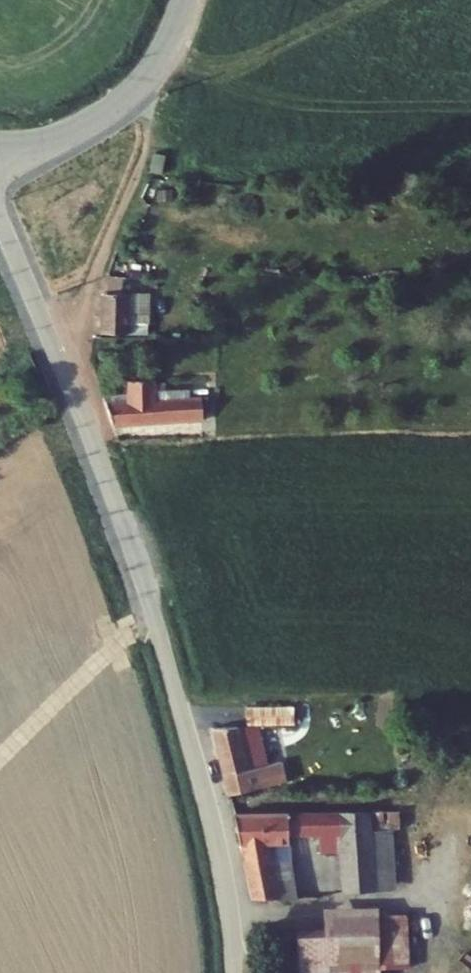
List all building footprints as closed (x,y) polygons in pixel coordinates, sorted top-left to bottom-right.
[(142,270),(145,260),(117,258),(109,283),(141,286),(145,271),(142,270)] [(151,296),(105,298),(106,336),(153,334),(151,296)] [(124,399),(101,400),(107,421),(198,415),(196,394),(149,397),(148,378),(124,379),(124,399)] [(222,793),(284,774),(277,755),(262,760),(251,725),(207,726),(222,793)] [(396,808),(343,810),(344,837),(346,891),(398,890),(396,808)] [(343,810),(227,814),(250,894),(276,894),(270,869),(275,868),(273,859),(267,859),(263,840),(344,837),(343,810)] [(280,900),(294,898),(290,870),(276,872),(280,900)] [(293,972),(405,972),(404,963),(376,963),(374,903),(321,905),(321,930),(292,931),(293,972)]
